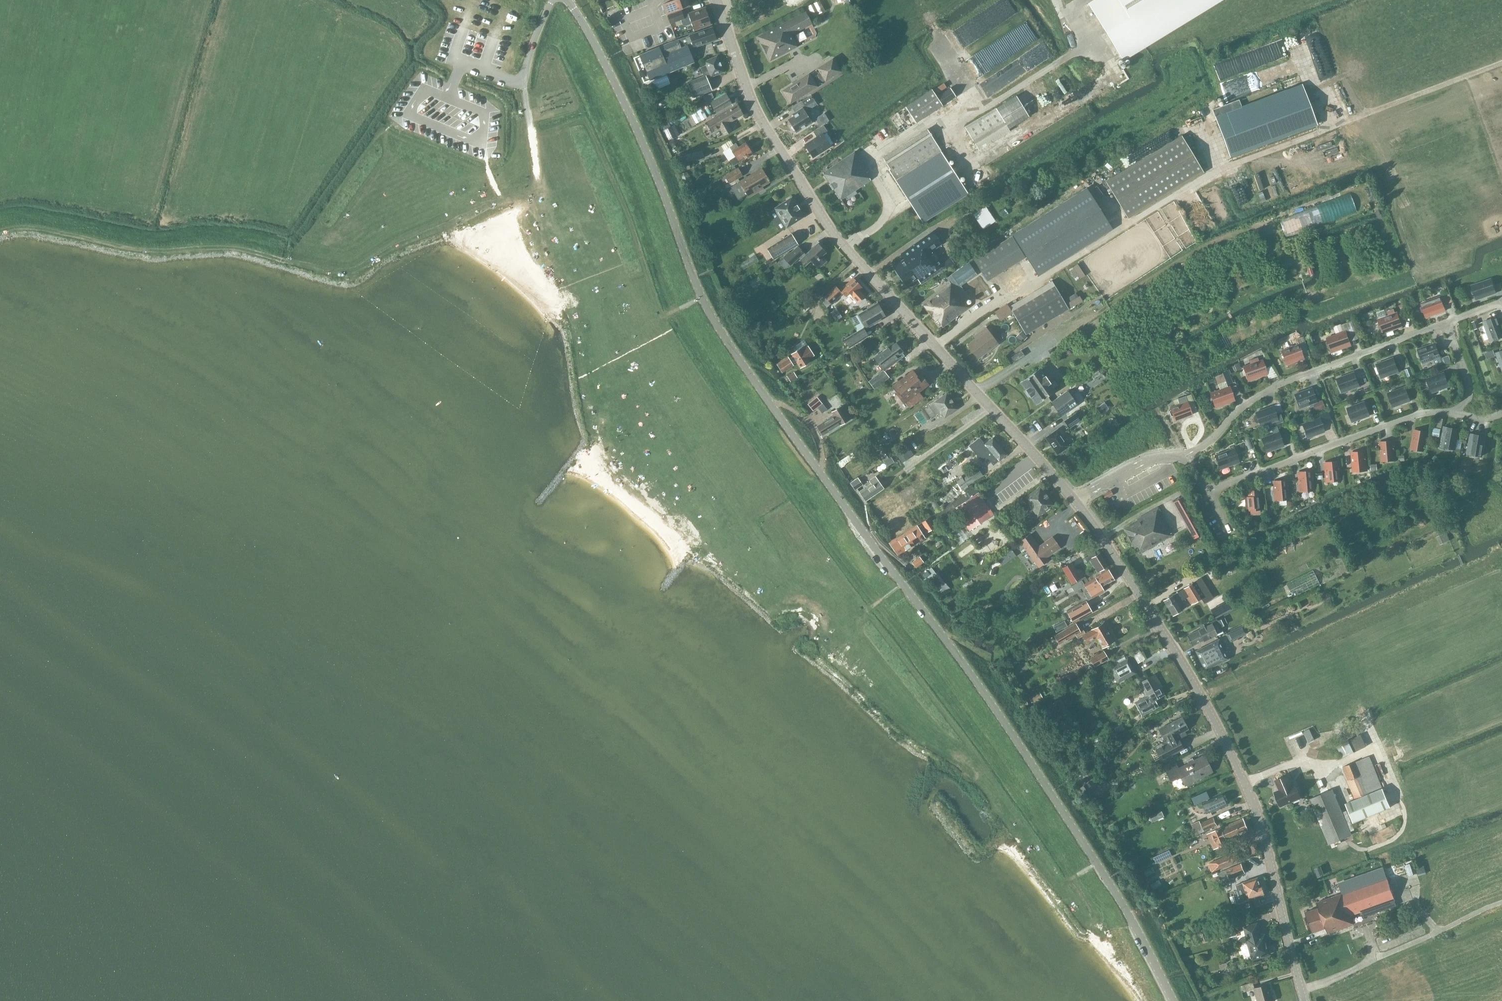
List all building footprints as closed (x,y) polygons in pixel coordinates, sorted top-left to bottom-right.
[(689,6),(686,0),(672,0),(663,4),(667,15),(689,6)] [(1088,3),(1122,59),(1219,0),(1093,0),(1088,3)] [(683,16),(681,11),(668,16),(670,23),(681,19),(683,25),(685,25),(691,23),(694,30),(711,23),(705,8),(688,14),(683,16)] [(792,35),(812,24),(806,12),(758,37),(770,61),(798,47),(792,35)] [(944,58),(975,40),(965,22),(927,45),(941,69),(948,65),(944,58)] [(716,38),(712,27),(689,35),(685,37),(677,40),(681,48),(687,45),(688,47),(716,38)] [(659,46),(633,57),(644,82),(694,61),(688,47),(687,45),(681,48),(677,40),(677,39),(659,46)] [(949,68),(961,90),(999,68),(987,46),(949,68)] [(1271,46),(1211,63),(1216,82),(1226,79),(1276,64),(1271,46)] [(700,67),(704,76),(706,75),(707,77),(711,75),(711,76),(724,72),(717,56),(705,61),(706,64),(700,67)] [(841,71),(832,58),(818,68),(826,81),(841,71)] [(1084,80),(1091,75),(1085,66),(1079,70),(1084,80)] [(666,74),(655,79),(645,83),(647,90),(658,86),(659,88),(670,83),(666,74)] [(783,90),(791,103),(817,86),(809,74),(783,90)] [(688,82),(694,97),(712,90),(707,77),(706,75),(704,76),(688,82)] [(1239,100),(1212,109),(1230,156),(1317,124),(1302,85),(1242,107),(1239,100)] [(950,87),(937,96),(943,105),(956,96),(950,87)] [(711,103),(716,112),(731,104),(726,94),(711,103)] [(811,95),(802,101),(804,104),(805,107),(809,105),(815,101),(811,95)] [(794,116),(789,119),(792,125),(791,127),(793,131),(796,131),(797,132),(811,122),(803,109),(806,107),(805,107),(802,101),(792,107),(796,112),(793,114),(794,116)] [(737,104),(707,122),(713,132),(720,128),(724,135),(732,130),(728,123),(743,114),(737,104)] [(996,108),(965,127),(977,148),(1008,129),(996,108)] [(817,118),(815,119),(820,127),(829,121),(824,113),(823,113),(817,118)] [(805,144),(813,157),(831,146),(823,134),(828,131),(824,125),(814,132),(817,137),(805,144)] [(670,126),(664,129),(668,137),(675,134),(672,126),(670,126)] [(927,129),(883,157),(890,169),(889,170),(896,180),(923,223),(968,193),(927,129)] [(1106,182),(1128,218),(1203,172),(1182,136),(1106,182)] [(730,147),(724,151),(733,166),(753,154),(746,142),(739,147),(736,143),(730,147)] [(687,155),(675,158),(679,171),(690,168),(689,161),(703,157),(701,151),(687,154),(687,155)] [(870,180),(866,173),(868,171),(854,151),(823,172),(841,199),(870,180)] [(742,176),(738,168),(726,175),(730,183),(742,176)] [(770,181),(762,168),(740,181),(741,183),(732,187),(739,200),(748,195),(749,197),(758,191),(757,189),(770,181)] [(1052,210),(1012,235),(1038,276),(1077,251),(1113,229),(1087,188),(1052,210)] [(1351,193),(1279,220),(1286,238),(1357,212),(1351,193)] [(774,208),(787,227),(804,216),(792,197),(774,208)] [(973,217),(982,230),(992,223),(984,210),(973,217)] [(942,268),(937,261),(939,260),(932,250),(941,244),(932,231),(901,253),(904,258),(892,266),(906,286),(918,278),(922,283),(942,268)] [(767,248),(773,259),(798,245),(792,234),(767,248)] [(974,260),(987,281),(1022,259),(1009,237),(974,260)] [(806,254),(801,259),(806,264),(811,260),(814,263),(818,268),(826,261),(822,256),(826,252),(825,251),(827,249),(819,240),(814,244),(815,245),(806,254)] [(790,251),(778,262),(786,270),(799,258),(801,259),(806,254),(798,246),(791,253),(790,251)] [(961,285),(977,274),(968,262),(946,278),(949,281),(921,303),(935,322),(938,320),(943,327),(968,306),(964,301),(970,297),(961,285)] [(1085,275),(1077,264),(1073,267),(1074,268),(1070,271),(1075,278),(1078,275),(1080,278),(1085,275)] [(1471,289),(1472,293),(1475,293),(1476,296),(1485,292),(1486,295),(1496,292),(1491,278),(1472,284),(1473,287),(1471,289)] [(839,289),(836,285),(824,297),(831,304),(842,293),(846,297),(850,294),(858,303),(865,297),(859,290),(862,287),(860,286),(861,285),(858,281),(857,281),(856,280),(855,281),(852,279),(844,286),(843,285),(839,289)] [(1015,313),(1027,333),(1071,308),(1054,280),(1011,306),(1015,313)] [(1071,307),(1082,300),(1079,296),(1078,297),(1076,293),(1069,298),(1071,301),(1068,303),(1071,307)] [(1424,311),(1425,314),(1435,310),(1436,313),(1445,309),(1440,295),(1421,302),(1422,305),(1420,307),(1422,311),(1424,311)] [(858,314),(866,328),(885,316),(877,303),(858,314)] [(1002,321),(1015,313),(1011,306),(1010,304),(996,312),(1002,321)] [(820,310),(815,313),(819,321),(824,318),(820,310)] [(1379,321),(1378,323),(1379,327),(1381,327),(1382,330),(1392,326),(1393,329),(1402,325),(1397,311),(1378,318),(1379,321)] [(1497,315),(1483,321),(1487,330),(1489,329),(1493,339),(1496,338),(1497,339),(1501,338),(1501,335),(1501,329),(1497,315)] [(844,339),(849,347),(868,336),(863,328),(844,339)] [(969,345),(977,357),(997,343),(986,328),(977,334),(979,337),(969,345)] [(1326,341),(1328,346),(1330,346),(1331,349),(1341,345),(1342,348),(1351,344),(1346,330),(1327,337),(1328,340),(1326,341)] [(1418,348),(1422,360),(1430,357),(1431,360),(1440,356),(1435,342),(1418,348)] [(887,347),(872,359),(875,363),(877,361),(884,370),(884,371),(903,356),(900,352),(902,351),(896,343),(889,349),(887,347)] [(1282,353),(1281,354),(1282,358),(1285,358),(1286,361),(1293,358),(1294,361),(1304,357),(1298,344),(1281,350),(1282,353)] [(788,357),(777,364),(782,373),(794,365),(793,364),(797,362),(801,368),(810,362),(809,359),(814,355),(808,346),(803,350),(801,348),(792,354),(793,356),(790,359),(788,357)] [(1021,350),(1011,357),(1015,362),(1025,355),(1021,350)] [(1377,363),(1381,375),(1388,372),(1389,374),(1399,371),(1394,357),(1377,363)] [(1246,375),(1247,377),(1257,374),(1258,377),(1267,373),(1262,359),(1243,366),(1244,369),(1243,370),(1244,374),(1246,375)] [(1049,382),(1040,368),(1020,382),(1036,404),(1055,391),(1049,383),(1049,382)] [(883,370),(869,381),(875,388),(889,377),(883,370)] [(918,391),(927,383),(920,374),(917,377),(912,371),(894,386),(898,391),(896,392),(904,402),(906,401),(910,406),(922,397),(918,391)] [(1337,378),(1342,389),(1349,386),(1350,389),(1360,385),(1354,371),(1337,378)] [(1427,378),(1431,389),(1439,386),(1440,389),(1449,386),(1444,371),(1427,378)] [(1213,401),(1214,404),(1224,400),(1225,403),(1235,400),(1230,386),(1210,392),(1211,395),(1210,397),(1211,401),(1213,401)] [(1388,392),(1392,404),(1400,401),(1401,403),(1410,400),(1405,386),(1388,392)] [(1294,393),(1299,405),(1306,402),(1307,405),(1317,401),(1311,387),(1294,393)] [(1051,402),(1061,416),(1078,404),(1068,390),(1051,402)] [(924,408),(931,418),(940,411),(944,417),(957,408),(946,393),(924,408)] [(1182,419),(1192,415),(1185,396),(1178,399),(1180,403),(1170,407),(1171,410),(1170,411),(1171,415),(1173,416),(1174,418),(1181,416),(1182,419)] [(816,398),(808,404),(813,410),(821,404),(816,398)] [(1348,407),(1352,418),(1359,416),(1360,418),(1370,415),(1365,401),(1348,407)] [(1259,421),(1260,423),(1267,420),(1268,423),(1278,419),(1273,405),(1256,412),(1257,414),(1254,415),(1253,417),(1255,421),(1257,422),(1259,421)] [(817,426),(823,435),(849,419),(841,407),(832,412),(834,415),(817,426)] [(1218,430),(1228,414),(1223,411),(1213,427),(1218,430)] [(1064,421),(1069,428),(1082,419),(1077,412),(1064,421)] [(1302,423),(1306,434),(1314,432),(1315,434),(1324,431),(1319,417),(1302,423)] [(948,422),(950,428),(960,425),(957,419),(948,422)] [(899,433),(904,429),(900,423),(895,427),(899,433)] [(1443,446),(1446,447),(1447,449),(1451,450),(1452,448),(1455,448),(1459,428),(1444,426),(1442,436),(1445,436),(1443,446)] [(1045,437),(1057,454),(1070,446),(1058,429),(1045,437)] [(1412,446),(1424,448),(1427,431),(1415,429),(1412,446)] [(1261,437),(1266,449),(1273,446),(1274,449),(1284,445),(1278,431),(1261,437)] [(1472,444),(1470,454),(1473,454),(1473,457),(1478,457),(1479,456),(1482,456),(1485,436),(1471,433),(1469,443),(1472,444)] [(980,450),(986,457),(987,456),(993,463),(997,459),(999,461),(1007,454),(992,437),(984,444),(985,445),(980,450)] [(1381,441),(1382,458),(1395,457),(1393,440),(1381,441)] [(903,457),(916,451),(912,442),(899,447),(903,457)] [(1216,457),(1214,459),(1216,463),(1218,463),(1219,466),(1229,462),(1230,465),(1239,461),(1234,447),(1215,455),(1216,457)] [(1352,451),(1354,469),(1366,467),(1365,450),(1352,451)] [(1325,461),(1327,479),(1339,477),(1337,460),(1325,461)] [(978,469),(963,479),(962,477),(956,481),(961,489),(982,475),(978,469)] [(1299,471),(1300,488),(1313,487),(1311,470),(1299,471)] [(859,492),(866,501),(884,488),(875,476),(869,480),(871,483),(859,492)] [(1274,480),(1276,498),(1288,496),(1286,479),(1274,480)] [(1383,488),(1385,492),(1386,492),(1389,501),(1402,496),(1400,491),(1403,486),(1401,481),(1383,488)] [(1024,498),(1038,516),(1054,504),(1040,486),(1024,498)] [(1261,506),(1260,489),(1247,490),(1248,495),(1245,496),(1246,508),(1261,506)] [(979,493),(956,509),(967,525),(982,516),(984,519),(993,513),(979,493)] [(1173,501),(1194,539),(1204,534),(1183,496),(1173,501)] [(1137,521),(1124,528),(1135,547),(1137,546),(1141,552),(1143,551),(1154,545),(1173,534),(1158,506),(1136,518),(1137,521)] [(922,522),(928,531),(935,527),(928,518),(922,522)] [(917,525),(890,542),(898,555),(925,537),(917,525)] [(1020,542),(1039,566),(1049,559),(1047,557),(1061,547),(1053,536),(1039,546),(1030,534),(1020,542)] [(1084,558),(1087,562),(1090,560),(1097,571),(1107,565),(1100,553),(1095,556),(1093,552),(1084,558)] [(912,562),(915,567),(924,561),(920,556),(912,562)] [(1072,563),(1062,568),(1072,586),(1082,580),(1084,584),(1088,581),(1085,575),(1080,578),(1072,563)] [(1088,581),(1084,584),(1086,588),(1089,593),(1085,595),(1088,599),(1103,591),(1101,586),(1114,579),(1108,570),(1088,581)] [(1193,583),(1164,600),(1173,615),(1186,607),(1182,601),(1187,598),(1191,605),(1202,599),(1204,603),(1213,598),(1201,578),(1193,583)] [(1086,601),(1067,612),(1073,622),(1092,612),(1086,601)] [(1226,601),(1210,610),(1215,619),(1216,618),(1231,610),(1226,601)] [(1217,620),(1218,621),(1220,626),(1226,623),(1224,617),(1217,620)] [(1222,631),(1220,626),(1218,621),(1217,620),(1216,618),(1215,619),(1209,621),(1210,623),(1187,634),(1193,645),(1222,631)] [(1077,638),(1082,635),(1087,643),(1096,638),(1102,648),(1113,642),(1103,623),(1091,629),(1092,630),(1086,633),(1083,629),(1080,631),(1081,632),(1075,635),(1077,638)] [(1058,645),(1075,635),(1081,632),(1080,631),(1076,624),(1054,637),(1058,645)] [(1243,624),(1226,633),(1230,640),(1247,632),(1243,624)] [(1218,640),(1195,650),(1204,670),(1221,662),(1227,659),(1218,640)] [(1075,663),(1078,660),(1069,650),(1066,653),(1075,663)] [(1090,661),(1094,667),(1108,659),(1104,652),(1090,661)] [(1135,673),(1128,658),(1110,668),(1118,682),(1135,673)] [(1135,703),(1137,706),(1130,710),(1133,716),(1140,712),(1142,715),(1158,707),(1155,700),(1164,695),(1160,688),(1159,688),(1153,676),(1141,682),(1148,696),(1135,703)] [(1040,692),(1029,698),(1032,703),(1042,698),(1043,698),(1040,692)] [(1018,704),(1022,709),(1028,705),(1025,700),(1018,704)] [(1158,729),(1164,741),(1153,746),(1160,760),(1184,748),(1179,737),(1186,734),(1184,731),(1188,729),(1182,717),(1158,729)] [(1366,719),(1359,723),(1363,732),(1351,738),(1356,749),(1375,741),(1366,719)] [(1338,744),(1344,756),(1356,751),(1350,738),(1338,744)] [(1343,767),(1356,798),(1345,802),(1348,810),(1353,822),(1390,807),(1382,787),(1370,756),(1343,767)] [(1162,766),(1170,780),(1181,775),(1186,785),(1210,773),(1202,757),(1178,769),(1174,760),(1162,766)] [(1275,792),(1281,807),(1301,798),(1295,784),(1292,785),(1288,775),(1276,781),(1280,790),(1275,792)] [(1088,783),(1079,789),(1087,799),(1096,793),(1088,783)] [(1333,790),(1310,800),(1320,823),(1330,845),(1352,836),(1333,790)] [(1204,803),(1208,813),(1213,810),(1214,812),(1220,810),(1219,808),(1228,804),(1223,795),(1204,803)] [(1201,823),(1205,831),(1218,825),(1214,817),(1201,823)] [(1226,839),(1248,829),(1243,819),(1211,832),(1218,848),(1228,844),(1226,839)] [(1192,823),(1197,834),(1204,830),(1200,820),(1192,823)] [(1235,852),(1209,863),(1213,872),(1239,861),(1235,852)] [(1160,855),(1154,857),(1157,863),(1162,860),(1160,855)] [(1242,864),(1227,870),(1230,879),(1246,874),(1242,864)] [(1422,865),(1415,867),(1418,875),(1424,873),(1422,865)] [(1325,875),(1322,867),(1316,869),(1318,877),(1325,875)] [(1319,907),(1306,912),(1313,932),(1326,927),(1328,933),(1353,924),(1350,915),(1362,911),(1364,917),(1397,905),(1395,899),(1387,877),(1383,868),(1339,884),(1342,893),(1317,902),(1319,907)] [(1235,890),(1239,903),(1249,900),(1249,901),(1264,896),(1263,894),(1265,893),(1261,881),(1260,882),(1258,878),(1236,885),(1238,889),(1235,890)] [(1219,925),(1222,937),(1236,934),(1233,921),(1219,925)] [(1245,927),(1248,939),(1253,959),(1270,954),(1265,934),(1261,935),(1257,924),(1245,927)] [(1258,1000),(1275,1000),(1269,983),(1255,987),(1253,981),(1240,985),(1243,993),(1254,990),(1258,1000)]
